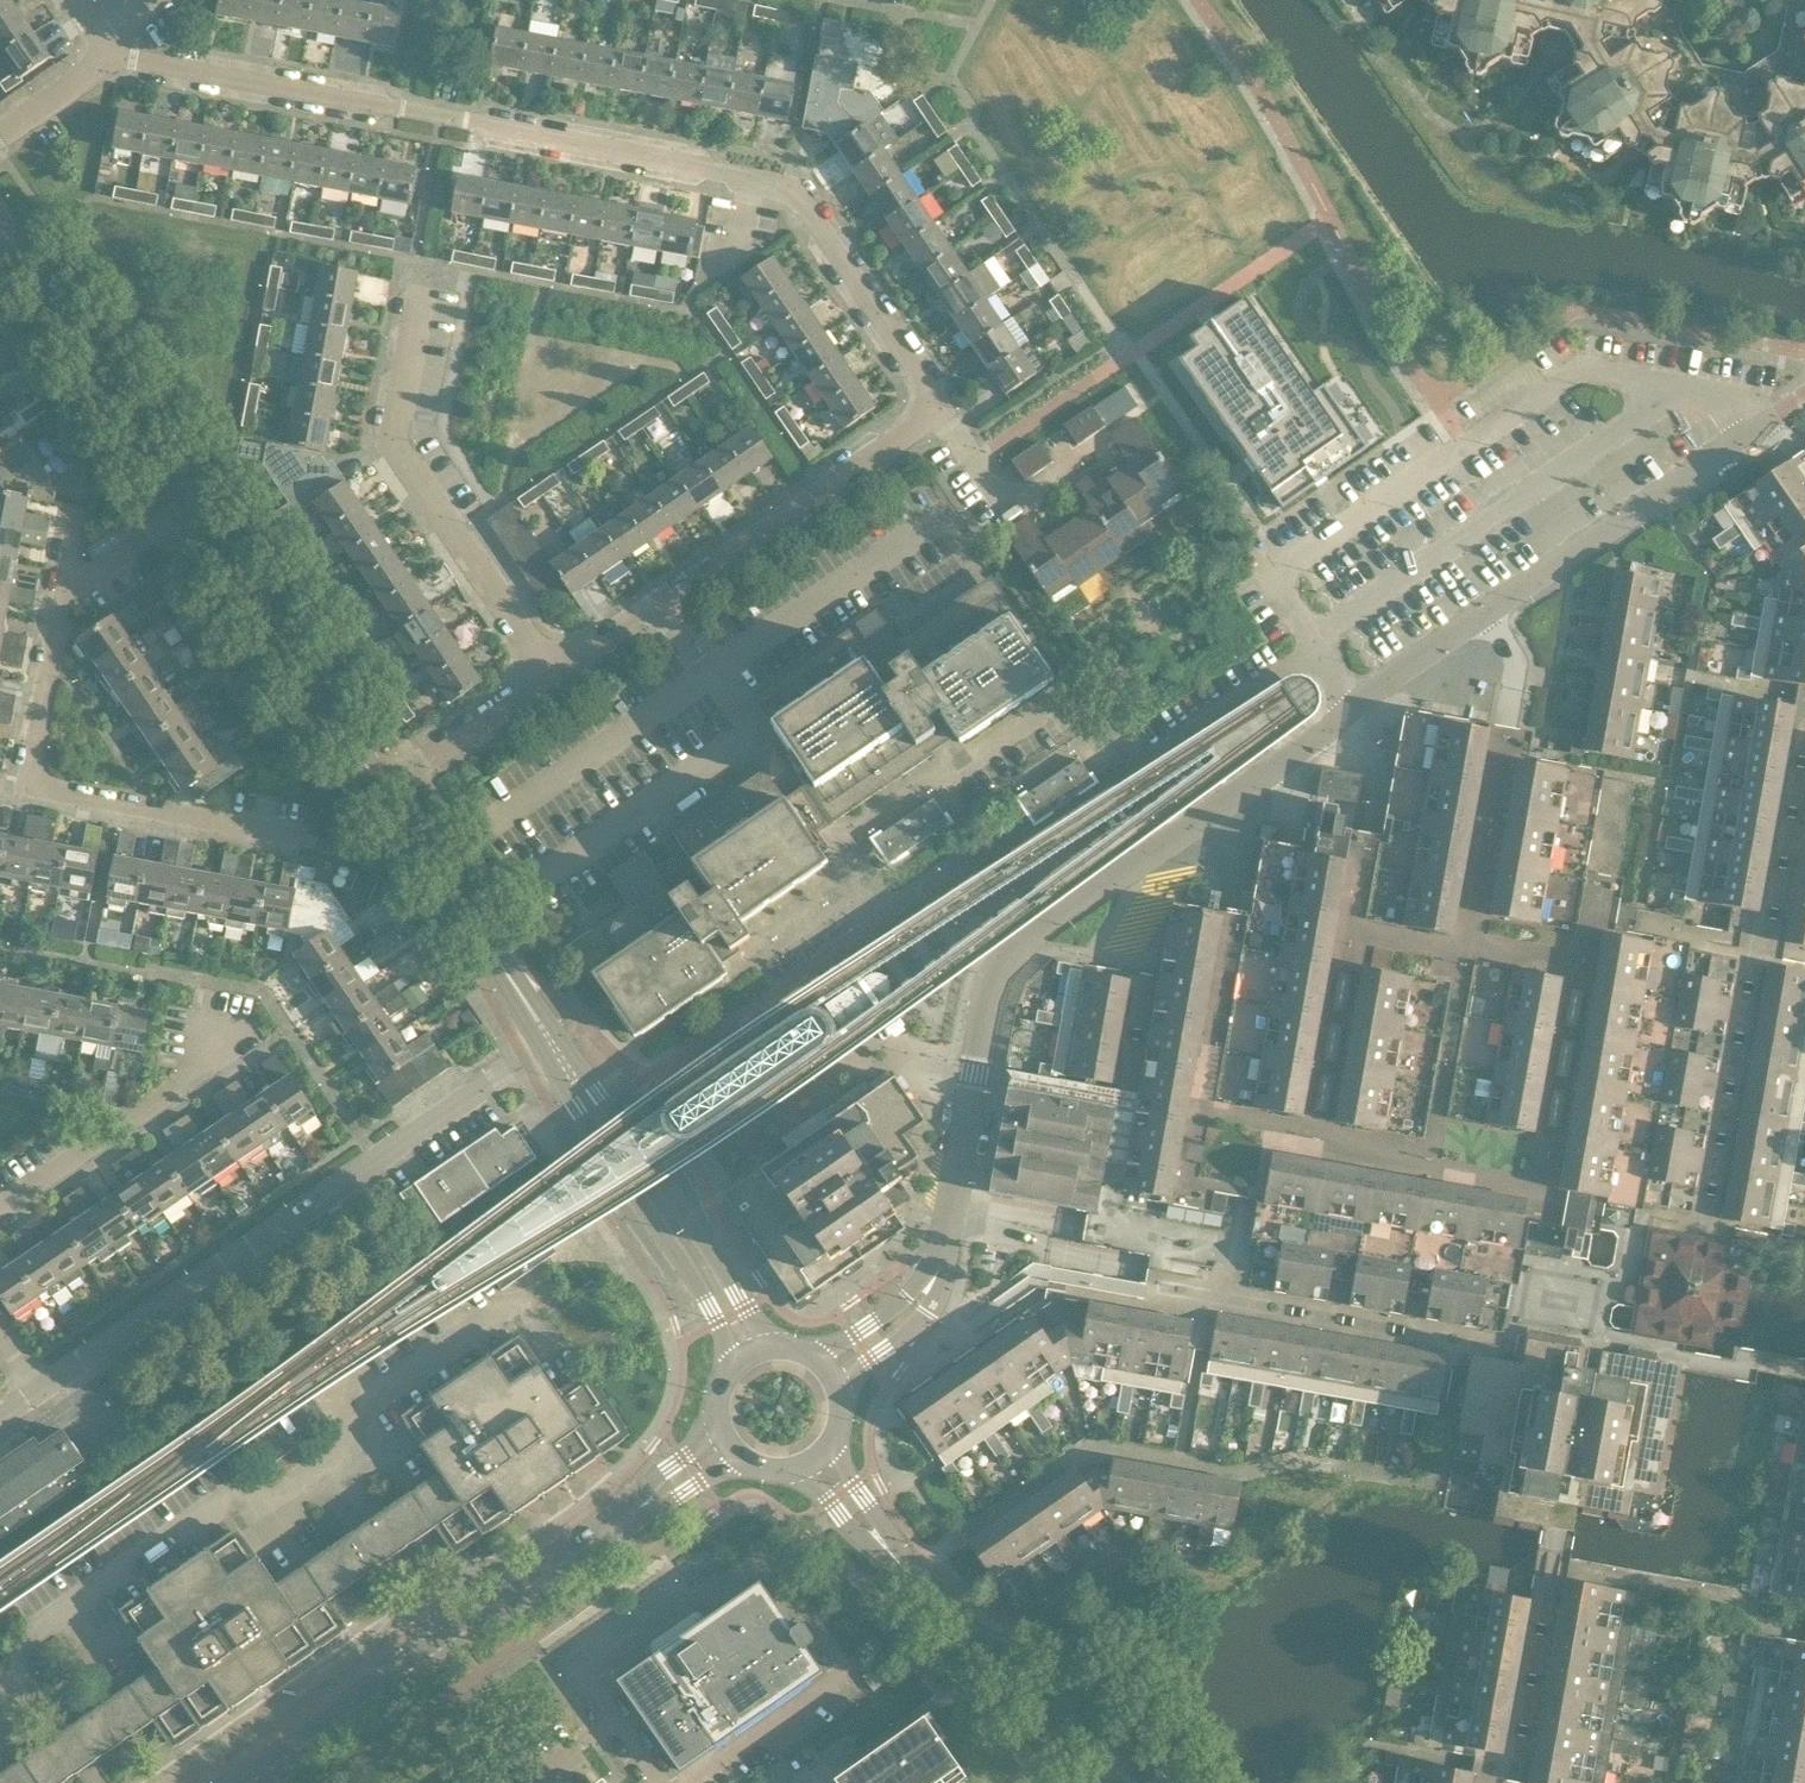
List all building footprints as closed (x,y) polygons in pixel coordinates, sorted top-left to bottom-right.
[(11,0),(0,0),(0,19),(16,8),(11,0)] [(247,20),(251,0),(220,0),(217,15),(247,20)] [(281,0),(251,0),(247,20),(276,26),(281,0)] [(312,0),(281,0),(276,26),(306,31),(312,0)] [(342,1),(339,0),(312,0),(306,31),(335,37),(342,1)] [(715,11),(718,0),(717,0),(695,0),(694,7),(715,11)] [(739,4),(718,0),(715,11),(737,15),(739,4)] [(1440,1),(1433,5),(1432,9),(1438,18),(1434,34),(1436,37),(1446,39),(1446,45),(1447,47),(1457,49),(1465,62),(1486,67),(1499,59),(1509,60),(1511,59),(1513,54),(1523,56),(1527,54),(1531,38),(1541,32),(1541,29),(1540,27),(1546,23),(1541,4),(1542,0),(1440,0),(1440,1)] [(1541,4),(1546,23),(1569,28),(1581,48),(1602,44),(1613,37),(1623,39),(1626,31),(1629,32),(1633,30),(1635,21),(1649,12),(1651,0),(1542,0),(1541,4)] [(1649,12),(1635,21),(1633,30),(1629,32),(1626,31),(1623,39),(1628,46),(1633,44),(1636,44),(1642,52),(1657,56),(1668,74),(1665,89),(1670,98),(1669,99),(1665,104),(1670,111),(1677,112),(1679,107),(1681,105),(1690,107),(1704,99),(1725,104),(1733,116),(1742,118),(1745,122),(1745,127),(1753,129),(1758,124),(1756,119),(1757,116),(1765,112),(1768,96),(1787,84),(1801,87),(1804,85),(1804,0),(1775,0),(1783,12),(1774,51),(1740,72),(1701,62),(1681,29),(1687,0),(1651,0),(1649,12)] [(365,42),(371,6),(342,1),(335,37),(365,42)] [(371,6),(365,42),(395,48),(402,12),(371,6)] [(753,18),(774,22),(776,11),(755,7),(753,18)] [(5,57),(2,53),(33,33),(16,8),(0,19),(0,60),(5,57)] [(798,15),(776,11),(774,22),(795,26),(798,15)] [(843,23),(824,20),(821,37),(840,41),(843,23)] [(490,66),(520,71),(527,35),(497,29),(490,66)] [(33,33),(2,53),(5,57),(15,73),(0,83),(0,85),(6,93),(23,81),(21,78),(50,58),(33,33)] [(556,41),(527,35),(520,71),(550,77),(556,41)] [(1628,46),(1623,39),(1613,37),(1602,44),(1581,48),(1579,55),(1577,55),(1575,56),(1572,67),(1556,77),(1555,79),(1561,89),(1557,91),(1557,94),(1562,103),(1559,118),(1571,136),(1585,139),(1593,148),(1595,149),(1599,146),(1605,156),(1608,156),(1623,147),(1634,149),(1637,148),(1639,138),(1649,141),(1657,129),(1660,117),(1670,111),(1665,104),(1669,99),(1670,98),(1665,89),(1668,74),(1657,56),(1642,52),(1636,44),(1633,44),(1628,46)] [(586,46),(556,41),(550,77),(579,83),(586,46)] [(616,52),(586,46),(579,83),(609,88),(616,52)] [(645,58),(616,52),(609,88),(638,94),(645,58)] [(707,54),(704,69),(697,105),(727,111),(734,75),(737,59),(707,54)] [(675,63),(645,58),(638,94),(668,100),(675,63)] [(704,69),(675,63),(668,100),(697,105),(704,69)] [(816,65),(805,121),(826,125),(825,131),(835,145),(865,124),(882,113),(869,93),(852,90),(855,72),(816,65)] [(727,111),(757,116),(763,80),(734,75),(727,111)] [(794,86),(763,80),(757,116),(787,122),(794,86)] [(1801,87),(1787,84),(1768,96),(1765,112),(1757,116),(1756,119),(1758,124),(1753,129),(1758,137),(1755,147),(1760,172),(1767,174),(1767,176),(1768,179),(1779,181),(1788,195),(1792,196),(1800,191),(1803,194),(1804,195),(1804,85),(1801,87)] [(913,102),(926,120),(935,114),(922,96),(913,102)] [(1677,112),(1670,111),(1660,117),(1657,129),(1649,141),(1655,149),(1647,154),(1646,158),(1652,167),(1648,184),(1650,187),(1661,189),(1660,194),(1662,197),(1671,200),(1679,211),(1701,216),(1713,208),(1722,210),(1725,208),(1727,204),(1737,206),(1740,204),(1745,188),(1754,181),(1755,178),(1754,176),(1760,172),(1755,147),(1758,137),(1753,129),(1745,127),(1745,122),(1742,118),(1733,116),(1725,104),(1704,99),(1690,107),(1681,105),(1679,107),(1677,112)] [(143,154),(150,118),(120,112),(113,148),(143,154)] [(947,132),(935,114),(926,120),(938,138),(947,132)] [(150,118),(143,154),(173,160),(180,123),(150,118)] [(173,160),(202,165),(209,129),(180,123),(173,160)] [(865,124),(835,145),(852,170),(883,150),(865,124)] [(202,165),(232,171),(239,135),(209,129),(202,165)] [(232,171),(261,177),(268,140),(239,135),(232,171)] [(261,177),(291,182),(298,146),(268,140),(261,177)] [(291,182),(321,188),(327,151),(298,146),(291,182)] [(947,152),(960,170),(969,164),(956,146),(947,152)] [(883,150),(852,170),(869,195),(900,174),(883,150)] [(321,188),(350,193),(357,157),(327,151),(321,188)] [(350,193),(380,199),(387,163),(357,157),(350,193)] [(417,168),(387,163),(380,199),(410,205),(417,168)] [(981,181),(969,164),(960,170),(972,188),(981,181)] [(900,174),(869,195),(886,220),(917,199),(900,174)] [(459,176),(452,213),(482,218),(489,182),(459,176)] [(489,182),(482,218),(512,224),(519,188),(489,182)] [(134,202),(136,191),(115,187),(113,198),(134,202)] [(519,188),(512,224),(541,230),(548,193),(519,188)] [(158,195),(136,191),(134,202),(155,206),(158,195)] [(548,193),(541,230),(571,235),(578,199),(548,193)] [(981,202),(994,220),(1003,214),(990,196),(981,202)] [(193,213),(195,202),(174,198),(171,209),(193,213)] [(578,199),(571,235),(601,241),(608,205),(578,199)] [(917,199),(886,220),(903,245),(934,224),(917,199)] [(216,206),(195,202),(193,213),(214,217),(216,206)] [(608,205),(601,241),(630,247),(637,210),(608,205)] [(252,224),(255,214),(233,209),(231,220),(252,224)] [(637,210),(630,247),(660,252),(667,216),(637,210)] [(276,218),(255,214),(252,224),(274,229),(276,218)] [(1015,232),(1003,214),(994,220),(1006,238),(1015,232)] [(667,216),(660,252),(690,258),(699,259),(705,227),(696,226),(697,222),(667,216)] [(290,232),(312,236),(314,225),(292,221),(290,232)] [(934,224),(903,245),(920,270),(951,249),(934,224)] [(335,229),(314,225),(312,236),(333,240),(335,229)] [(350,243),(371,247),(373,236),(352,232),(350,243)] [(394,240),(373,236),(371,247),(392,251),(394,240)] [(1015,252),(1028,270),(1037,263),(1024,245),(1015,252)] [(951,249),(920,270),(937,295),(967,274),(951,249)] [(452,262),(473,266),(475,256),(454,251),(452,262)] [(496,260),(475,256),(473,266),(494,271),(496,260)] [(743,279),(760,304),(790,283),(773,258),(743,279)] [(532,278),(534,267),(513,263),(511,273),(532,278)] [(967,274),(937,295),(954,320),(984,299),(1001,288),(993,276),(984,263),(967,274)] [(1049,281),(1037,263),(1028,270),(1040,288),(1049,281)] [(272,267),(268,288),(278,290),(282,269),(272,267)] [(322,267),(316,297),(352,304),(358,274),(322,267)] [(556,271),(534,267),(532,278),(553,282),(556,271)] [(592,289),(594,278),(573,274),(571,285),(592,289)] [(285,275),(283,288),(297,291),(299,278),(285,275)] [(615,282),(594,278),(592,289),(613,293),(615,282)] [(760,304),(777,329),(807,308),(790,283),(760,304)] [(651,300),(653,289),(632,285),(630,296),(651,300)] [(274,311),(278,290),(268,288),(264,309),(274,311)] [(674,293),(653,289),(651,300),(672,304),(674,293)] [(1049,301),(1061,319),(1071,313),(1058,295),(1049,301)] [(352,304),(316,297),(310,326),(347,333),(352,304)] [(984,299),(954,320),(971,344),(1001,324),(984,299)] [(1197,348),(1179,361),(1187,372),(1191,370),(1196,377),(1192,379),(1201,391),(1204,389),(1209,396),(1206,398),(1214,410),(1217,408),(1222,415),(1219,417),(1227,429),(1230,427),(1235,434),(1232,436),(1229,439),(1230,441),(1231,440),(1242,456),(1241,456),(1243,458),(1245,456),(1282,508),(1368,448),(1324,385),(1312,393),(1305,385),(1302,387),(1297,380),(1300,377),(1292,366),(1289,368),(1284,361),(1287,358),(1279,347),(1276,349),(1271,342),(1274,339),(1266,328),(1263,330),(1257,323),(1261,321),(1253,309),(1249,311),(1244,304),(1248,302),(1246,299),(1217,319),(1217,318),(1215,319),(1215,320),(1206,327),(1205,326),(1203,327),(1204,328),(1190,338),(1197,348)] [(720,332),(729,325),(717,307),(707,314),(720,332)] [(777,329),(794,353),(824,333),(807,308),(777,329)] [(1083,331),(1071,313),(1061,319),(1074,337),(1083,331)] [(1001,324),(971,344),(988,369),(1018,349),(1018,348),(1001,324)] [(257,347),(268,349),(272,327),(261,325),(257,347)] [(741,343),(729,325),(720,332),(732,350),(741,343)] [(310,326),(305,356),(341,363),(347,333),(310,326)] [(794,353),(811,378),(841,357),(824,333),(794,353)] [(1018,349),(988,369),(1005,395),(1036,374),(1035,373),(1043,368),(1026,343),(1025,344),(1018,348),(1018,349)] [(264,370),(268,349),(257,347),(253,368),(264,370)] [(341,363),(305,356),(299,385),(336,392),(341,363)] [(754,381),(763,375),(750,357),(741,363),(754,381)] [(811,378),(827,403),(858,382),(841,357),(811,378)] [(703,373),(685,385),(692,394),(710,382),(703,373)] [(775,393),(763,375),(754,381),(766,399),(775,393)] [(875,408),(858,382),(827,403),(845,428),(875,408)] [(250,384),(246,406),(257,408),(261,386),(250,384)] [(299,385),(294,415),(330,422),(336,392),(299,385)] [(674,407),(692,394),(685,385),(668,397),(674,407)] [(1125,386),(1093,408),(1105,427),(1138,405),(1125,386)] [(0,401),(0,405),(5,412),(18,403),(11,394),(0,401)] [(253,429),(257,408),(246,406),(242,427),(253,429)] [(636,419),(642,428),(660,416),(654,407),(636,419)] [(788,431),(797,425),(784,407),(775,413),(788,431)] [(1078,446),(1105,427),(1093,408),(1092,407),(1064,426),(1078,446)] [(5,412),(0,415),(0,431),(12,422),(5,412)] [(330,422),(294,415),(288,445),(324,452),(330,422)] [(1006,532),(1005,533),(1049,598),(1065,622),(1090,605),(1083,594),(1078,587),(1125,555),(1121,549),(1144,533),(1136,521),(1143,516),(1152,510),(1158,506),(1162,512),(1179,536),(1181,534),(1204,519),(1183,489),(1135,418),(1110,435),(1131,464),(1108,480),(1100,468),(1075,485),(1091,508),(1049,537),(1045,540),(1029,516),(1006,532)] [(624,441),(642,428),(636,419),(618,431),(624,441)] [(809,443),(797,425),(788,431),(800,449),(809,443)] [(751,428),(726,445),(747,476),(772,458),(751,428)] [(1,450),(2,450),(0,451),(0,485),(2,488),(1,492),(1,493),(29,498),(28,499),(53,504),(56,487),(50,486),(51,480),(21,436),(1,450)] [(603,441),(585,453),(592,462),(610,450),(603,441)] [(1053,463),(1040,443),(1012,462),(1025,481),(1053,463)] [(298,514),(314,503),(345,482),(337,470),(336,469),(335,469),(334,469),(330,472),(319,455),(268,445),(264,465),(298,514)] [(722,493),(747,476),(726,445),(701,462),(722,493)] [(1796,456),(1785,464),(1794,477),(1783,484),(1796,503),(1804,496),(1804,450),(1796,456)] [(573,474),(592,462),(585,453),(567,465),(573,474)] [(697,509),(722,493),(701,462),(676,479),(697,509)] [(1796,503),(1783,484),(1794,477),(1785,464),(1724,506),(1735,523),(1712,540),(1719,550),(1743,534),(1754,551),(1764,544),(1782,570),(1777,601),(1765,598),(1761,619),(1733,614),(1731,626),(1759,631),(1752,669),(1738,667),(1736,679),(1750,682),(1751,677),(1799,685),(1804,686),(1804,496),(1796,503)] [(553,475),(536,487),(542,496),(560,484),(553,475)] [(672,526),(697,509),(676,479),(651,496),(672,526)] [(332,528),(362,507),(345,482),(314,503),(332,528)] [(524,508),(542,496),(536,487),(518,499),(524,508)] [(47,533),(50,518),(26,513),(28,499),(29,498),(1,493),(1,492),(0,492),(0,524),(47,533)] [(647,543),(672,526),(651,496),(626,513),(647,543)] [(487,520),(495,532),(519,516),(510,504),(487,520)] [(349,553),(379,532),(362,507),(332,528),(349,553)] [(286,512),(281,510),(267,520),(274,530),(291,519),(286,512)] [(622,560),(647,543),(626,513),(601,530),(622,560)] [(527,528),(519,516),(495,532),(503,544),(527,528)] [(0,524),(0,555),(17,558),(20,543),(45,547),(47,533),(0,524)] [(511,556),(535,540),(527,528),(503,544),(511,556)] [(597,577),(622,560),(601,530),(576,547),(597,577)] [(291,556),(300,549),(288,531),(279,538),(291,556)] [(366,578),(396,557),(379,532),(349,553),(366,578)] [(543,552),(535,540),(511,556),(519,568),(543,552)] [(572,595),(597,577),(576,547),(551,564),(559,575),(567,587),(572,595)] [(312,567),(300,549),(291,556),(303,574),(312,567)] [(527,580),(551,563),(543,552),(519,568),(527,580)] [(36,592),(39,578),(14,573),(17,558),(0,555),(0,585),(36,592)] [(383,603),(413,582),(396,557),(366,578),(383,603)] [(551,564),(551,563),(527,580),(535,591),(559,575),(551,564)] [(1598,602),(1610,604),(1611,598),(1659,607),(1664,580),(1616,572),(1612,592),(1600,590),(1598,602)] [(543,603),(567,587),(559,575),(535,591),(543,603)] [(325,605),(334,599),(322,581),(313,587),(325,605)] [(400,628),(430,607),(413,582),(383,603),(400,628)] [(6,617),(9,602),(33,607),(36,592),(0,585),(0,616),(6,617)] [(1586,600),(1598,602),(1600,590),(1588,588),(1586,600)] [(863,629),(756,702),(779,736),(794,757),(828,806),(931,736),(934,734),(942,745),(956,736),(961,743),(966,739),(1048,683),(1053,680),(1031,646),(1009,615),(996,624),(976,595),(897,649),(883,658),(863,629)] [(1655,632),(1659,607),(1611,598),(1610,604),(1607,623),(1655,632)] [(346,617),(334,599),(325,605),(337,623),(346,617)] [(89,654),(97,666),(132,642),(122,628),(142,614),(134,603),(75,643),(84,657),(89,654)] [(417,653),(447,632),(430,607),(400,628),(417,653)] [(25,651),(28,637),(3,632),(6,617),(0,616),(0,646),(25,651)] [(1650,657),(1655,632),(1607,623),(1603,643),(1591,640),(1589,653),(1601,655),(1602,649),(1650,657)] [(360,656),(369,650),(357,632),(347,638),(360,656)] [(434,678),(464,657),(447,632),(417,653),(434,678)] [(132,642),(97,666),(105,678),(101,681),(110,693),(169,653),(161,642),(149,651),(139,637),(132,642)] [(1589,653),(1591,640),(1579,638),(1577,650),(1589,653)] [(22,666),(25,651),(0,646),(0,662),(22,666)] [(1597,674),(1645,683),(1650,657),(1602,649),(1601,655),(1597,674)] [(381,667),(369,650),(360,656),(372,674),(381,667)] [(169,653),(110,693),(118,706),(123,703),(131,715),(166,692),(156,677),(176,664),(169,653)] [(482,682),(464,657),(434,678),(451,703),(482,682)] [(1641,708),(1645,683),(1597,674),(1594,693),(1582,691),(1580,703),(1592,705),(1593,699),(1641,708)] [(393,705),(403,699),(390,681),(381,687),(393,705)] [(1783,943),(1787,916),(1789,917),(1791,903),(1804,905),(1804,903),(1804,883),(1795,881),(1801,852),(1804,853),(1804,831),(1804,830),(1804,827),(1804,686),(1799,685),(1797,697),(1795,709),(1791,735),(1790,735),(1787,749),(1774,747),(1770,768),(1783,771),(1778,800),(1765,797),(1761,819),(1774,821),(1769,850),(1756,848),(1752,870),(1765,872),(1762,886),(1763,886),(1754,938),(1736,934),(1741,910),(1730,908),(1726,932),(1638,916),(1630,914),(1625,939),(1737,959),(1723,1037),(1699,1033),(1695,1056),(1719,1060),(1709,1113),(1686,1109),(1681,1132),(1705,1136),(1695,1189),(1672,1185),(1667,1210),(1600,1197),(1595,1222),(1612,1226),(1617,1232),(1612,1262),(1604,1267),(1593,1265),(1588,1258),(1588,1253),(1584,1253),(1578,1252),(1574,1251),(1520,1241),(1508,1309),(1483,1305),(1478,1328),(1425,1319),(1430,1295),(1407,1291),(1402,1314),(1349,1305),(1354,1281),(1331,1277),(1327,1301),(1274,1291),(1278,1268),(1253,1263),(1265,1196),(1220,1187),(1216,1207),(1131,1191),(1127,1217),(1087,1210),(1081,1245),(1139,1254),(1149,1256),(1147,1271),(1144,1283),(1033,1263),(1032,1268),(1029,1282),(1028,1287),(1036,1288),(1047,1290),(1046,1297),(893,1404),(912,1432),(915,1429),(918,1427),(903,1405),(1031,1316),(1060,1295),(1090,1301),(1128,1309),(1128,1310),(1153,1314),(1153,1313),(1192,1320),(1192,1321),(1192,1322),(1188,1348),(1195,1349),(1203,1351),(1210,1352),(1217,1313),(1447,1354),(1445,1367),(1453,1368),(1461,1370),(1468,1371),(1471,1355),(1522,1364),(1527,1337),(1552,1342),(1552,1340),(1580,1345),(1579,1347),(1583,1348),(1578,1374),(1580,1374),(1578,1385),(1596,1388),(1602,1351),(1619,1354),(1624,1329),(1614,1327),(1610,1322),(1612,1309),(1618,1305),(1611,1304),(1625,1226),(1731,1245),(1732,1237),(1734,1226),(1735,1222),(1722,1220),(1727,1193),(1731,1168),(1736,1143),(1740,1117),(1745,1092),(1749,1067),(1754,1041),(1758,1016),(1763,991),(1768,964),(1778,966),(1779,962),(1781,952),(1783,943)] [(1676,786),(1673,798),(1702,803),(1695,842),(1667,836),(1664,849),(1692,854),(1685,892),(1671,890),(1669,902),(1684,904),(1685,900),(1730,908),(1741,910),(1736,934),(1754,938),(1763,886),(1762,886),(1765,872),(1752,870),(1756,848),(1769,850),(1774,821),(1761,819),(1765,797),(1778,800),(1783,771),(1770,768),(1774,747),(1787,749),(1790,735),(1791,735),(1795,709),(1782,707),(1782,706),(1722,695),(1723,690),(1708,687),(1706,700),(1720,702),(1713,740),(1685,735),(1683,748),(1711,753),(1704,791),(1676,786)] [(1580,703),(1582,691),(1570,689),(1568,701),(1580,703)] [(166,692),(131,715),(140,728),(135,731),(144,744),(203,703),(196,693),(175,706),(166,692)] [(14,711),(16,696),(0,693),(0,708),(14,711)] [(415,717),(403,699),(393,705),(406,723),(415,717)] [(1588,724),(1636,733),(1641,708),(1593,699),(1592,705),(1588,724)] [(203,703),(144,744),(152,756),(157,753),(165,765),(200,742),(190,728),(210,714),(203,703)] [(11,725),(14,711),(0,708),(0,723),(11,725)] [(1709,1113),(1719,1060),(1695,1056),(1699,1033),(1723,1037),(1737,959),(1625,939),(1630,914),(1612,911),(1635,784),(1602,778),(1603,772),(1527,758),(1529,747),(1530,747),(1532,733),(1519,731),(1519,732),(1503,729),(1494,728),(1494,727),(1481,724),(1481,725),(1456,721),(1456,720),(1443,717),(1443,718),(1418,714),(1418,713),(1405,711),(1403,724),(1404,724),(1397,761),(1396,761),(1394,774),(1395,775),(1388,812),(1387,812),(1384,825),(1385,825),(1383,838),(1372,836),(1358,834),(1358,833),(1344,830),(1346,819),(1336,817),(1338,807),(1323,804),(1319,826),(1306,823),(1304,837),(1305,837),(1303,850),(1291,848),(1277,845),(1277,844),(1264,842),(1262,855),(1263,856),(1256,893),(1255,893),(1252,906),(1253,906),(1251,919),(1226,914),(1226,913),(1213,911),(1212,912),(1188,908),(1188,906),(1175,904),(1172,917),(1173,918),(1166,955),(1165,955),(1163,968),(1164,968),(1163,973),(1162,978),(1161,977),(1141,1094),(1146,1095),(1143,1113),(1126,1110),(1094,1104),(1009,1088),(991,1193),(1087,1210),(1127,1217),(1131,1191),(1216,1207),(1220,1187),(1265,1196),(1253,1263),(1278,1268),(1274,1291),(1327,1301),(1331,1277),(1354,1281),(1349,1305),(1402,1314),(1407,1291),(1430,1295),(1425,1319),(1478,1328),(1483,1305),(1508,1309),(1520,1241),(1574,1251),(1579,1226),(1594,1229),(1595,1222),(1600,1197),(1667,1210),(1672,1185),(1695,1189),(1705,1136),(1681,1132),(1686,1109),(1709,1113)] [(1688,717),(1687,724),(1698,726),(1699,719),(1688,717)] [(1632,760),(1636,733),(1588,724),(1585,744),(1573,742),(1570,754),(1583,756),(1584,751),(1632,760)] [(209,756),(200,742),(165,765),(174,777),(169,780),(177,792),(178,794),(186,788),(194,800),(245,766),(229,742),(209,756)] [(1079,760),(1049,780),(1065,803),(1095,783),(1079,760)] [(1317,796),(1357,803),(1362,775),(1322,768),(1317,796)] [(689,885),(674,895),(644,851),(608,876),(628,905),(571,943),(635,1037),(727,974),(716,956),(729,947),(731,950),(749,938),(739,923),(828,863),(802,824),(764,769),(672,832),(705,881),(692,890),(689,885)] [(1036,823),(1065,803),(1049,780),(1020,800),(1036,823)] [(933,799),(904,819),(920,843),(949,823),(933,799)] [(23,839),(8,836),(0,877),(12,879),(11,886),(29,890),(43,817),(28,814),(23,839)] [(57,820),(43,817),(29,890),(47,893),(48,886),(60,888),(67,847),(53,844),(57,820)] [(920,843),(904,819),(874,839),(882,851),(890,863),(920,843)] [(67,847),(60,888),(71,890),(70,897),(89,901),(102,828),(87,825),(82,850),(67,847)] [(127,901),(138,903),(146,862),(132,859),(136,835),(120,832),(107,905),(126,908),(127,901)] [(0,877),(8,836),(0,834),(0,877)] [(161,865),(146,862),(138,903),(150,905),(149,912),(167,916),(180,843),(166,840),(161,865)] [(195,846),(180,843),(167,916),(185,919),(186,912),(197,914),(205,873),(191,870),(195,846)] [(220,876),(205,873),(197,914),(209,917),(207,924),(226,927),(239,854),(224,851),(220,876)] [(1795,881),(1804,883),(1804,853),(1801,852),(1795,881)] [(257,926),(264,884),(249,881),(254,857),(239,854),(226,927),(244,930),(245,923),(257,926)] [(279,887),(264,884),(257,926),(269,928),(267,935),(286,938),(287,933),(299,866),(300,866),(284,863),(279,887)] [(315,869),(300,866),(299,866),(287,933),(299,935),(307,947),(307,948),(330,933),(350,920),(326,885),(313,882),(315,869)] [(362,875),(355,891),(369,897),(376,881),(362,875)] [(1804,905),(1791,903),(1789,917),(1787,916),(1783,943),(1797,945),(1797,946),(1804,948),(1804,903),(1804,905)] [(56,919),(52,936),(63,938),(66,921),(56,919)] [(101,930),(98,944),(130,950),(133,936),(101,930)] [(339,947),(330,933),(307,948),(307,947),(294,955),(303,969),(299,972),(307,984),(367,944),(359,933),(339,947)] [(152,940),(150,952),(158,954),(161,942),(152,940)] [(320,994),(329,1006),(364,983),(354,968),(374,954),(367,944),(307,984),(316,997),(320,994)] [(1069,977),(1065,996),(1125,1007),(1130,980),(1117,978),(1070,969),(1071,964),(1058,962),(1056,974),(1069,977)] [(1763,991),(1804,998),(1804,971),(1778,966),(1768,964),(1763,991)] [(1141,1094),(1161,977),(1118,970),(1118,973),(1117,978),(1130,980),(1125,1007),(1121,1032),(1116,1057),(1111,1084),(1098,1081),(1094,1104),(1126,1110),(1143,1113),(1146,1095),(1141,1094)] [(857,983),(825,1005),(841,1029),(881,1002),(884,999),(888,995),(890,989),(890,986),(889,983),(888,980),(882,975),(875,974),(868,976),(857,983)] [(404,976),(393,983),(401,994),(412,987),(404,976)] [(1,979),(0,986),(0,1051),(1,1051),(5,1028),(22,1031),(30,990),(15,987),(16,982),(1,979)] [(364,983),(329,1006),(337,1019),(333,1022),(342,1034),(401,994),(393,983),(373,997),(364,983)] [(405,994),(413,1006),(425,998),(417,986),(405,994)] [(30,990),(22,1031),(39,1034),(35,1058),(48,1060),(61,990),(46,987),(45,992),(30,990)] [(76,993),(61,990),(48,1060),(60,1063),(65,1039),(82,1042),(89,1001),(75,998),(76,993)] [(1763,991),(1758,1016),(1804,1025),(1804,998),(1763,991)] [(408,1005),(401,994),(342,1034),(350,1047),(354,1044),(363,1056),(397,1033),(388,1018),(408,1005)] [(1125,1007),(1065,996),(1062,1015),(1061,1021),(1121,1032),(1125,1007)] [(89,1001),(82,1042),(98,1045),(94,1069),(107,1071),(120,1001),(105,998),(104,1003),(89,1001)] [(134,1004),(120,1001),(107,1071),(119,1074),(124,1050),(141,1053),(149,1012),(134,1009),(134,1004)] [(1035,1023),(1047,1025),(1050,1013),(1038,1011),(1035,1023)] [(1060,1027),(1056,1046),(1116,1057),(1121,1032),(1061,1021),(1062,1015),(1050,1013),(1047,1025),(1060,1027)] [(1758,1016),(1754,1041),(1804,1051),(1804,1025),(1758,1016)] [(712,1072),(694,1084),(700,1093),(699,1094),(700,1096),(702,1096),(713,1111),(711,1112),(713,1115),(714,1114),(720,1122),(740,1109),(760,1095),(780,1081),(804,1064),(807,1062),(810,1059),(812,1055),(813,1055),(811,1054),(813,1043),(815,1044),(815,1043),(814,1043),(814,1039),(815,1038),(815,1037),(816,1036),(816,1031),(813,1027),(809,1026),(806,1027),(802,1025),(802,1024),(801,1024),(801,1026),(790,1024),(791,1022),(790,1021),(790,1022),(785,1023),(783,1024),(772,1031),(760,1039),(749,1046),(731,1059),(712,1072)] [(397,1033),(363,1056),(371,1069),(367,1072),(376,1085),(388,1076),(400,1068),(412,1061),(422,1053),(435,1045),(427,1033),(407,1047),(397,1033)] [(1749,1067),(1804,1077),(1804,1051),(1754,1041),(1749,1067)] [(439,1052),(435,1045),(422,1053),(438,1076),(450,1067),(439,1052)] [(1111,1084),(1116,1057),(1056,1046),(1053,1066),(1040,1063),(1038,1075),(1051,1078),(1052,1073),(1098,1081),(1111,1084)] [(427,1083),(438,1076),(422,1053),(412,1061),(427,1083)] [(263,1093),(287,1128),(297,1121),(301,1127),(316,1116),(275,1055),(262,1064),(276,1084),(263,1093)] [(412,1061),(400,1068),(415,1091),(427,1083),(412,1061)] [(1749,1067),(1745,1092),(1804,1103),(1804,1102),(1804,1077),(1749,1067)] [(400,1068),(388,1076),(404,1099),(415,1091),(400,1068)] [(404,1099),(388,1076),(376,1085),(391,1107),(404,1099)] [(732,1189),(723,1195),(733,1210),(791,1295),(797,1303),(819,1288),(842,1273),(862,1259),(904,1230),(891,1211),(893,1210),(889,1205),(906,1193),(899,1183),(900,1182),(903,1180),(902,1178),(898,1172),(908,1165),(919,1158),(904,1137),(925,1122),(906,1092),(896,1077),(873,1093),(869,1087),(865,1081),(822,1112),(825,1117),(829,1122),(732,1189)] [(103,1102),(115,1105),(120,1081),(108,1079),(103,1102)] [(287,1128),(263,1093),(251,1101),(237,1081),(225,1089),(266,1150),(282,1140),(278,1134),(287,1128)] [(266,1150),(225,1089),(212,1098),(226,1118),(214,1127),(238,1161),(247,1155),(251,1161),(266,1150)] [(1800,1128),(1801,1122),(1804,1103),(1745,1092),(1740,1117),(1800,1128)] [(238,1161),(214,1127),(201,1135),(187,1115),(175,1123),(217,1184),(232,1174),(228,1168),(238,1161)] [(1804,1135),(1804,1123),(1801,1122),(1800,1128),(1740,1117),(1736,1143),(1796,1153),(1799,1134),(1804,1135)] [(217,1184),(175,1123),(163,1131),(177,1152),(164,1161),(188,1195),(198,1189),(202,1195),(217,1184)] [(399,1194),(427,1233),(537,1158),(515,1127),(499,1138),(494,1130),(399,1194)] [(1791,1179),(1792,1173),(1796,1153),(1736,1143),(1731,1168),(1791,1179)] [(188,1195),(164,1161),(151,1169),(137,1149),(125,1157),(167,1218),(182,1208),(178,1202),(188,1195)] [(167,1218),(125,1157),(113,1166),(127,1186),(114,1195),(137,1230),(147,1223),(151,1229),(167,1218)] [(1804,1175),(1792,1173),(1791,1179),(1731,1168),(1727,1193),(1787,1204),(1790,1185),(1802,1187),(1804,1175)] [(137,1230),(114,1195),(101,1204),(87,1183),(75,1191),(116,1253),(132,1242),(128,1236),(137,1230)] [(116,1253),(75,1191),(63,1200),(77,1220),(64,1229),(88,1264),(97,1257),(101,1263),(116,1253)] [(1787,1204),(1727,1193),(1722,1220),(1735,1222),(1781,1230),(1781,1235),(1794,1238),(1796,1225),(1783,1223),(1787,1204)] [(78,1270),(88,1264),(64,1229),(52,1237),(38,1217),(25,1225),(67,1286),(82,1276),(78,1270)] [(15,1263),(38,1297),(48,1291),(52,1297),(67,1286),(25,1225),(13,1234),(27,1254),(15,1263)] [(1468,1371),(1453,1458),(1502,1467),(1493,1518),(1558,1529),(1572,1532),(1577,1506),(1583,1507),(1582,1513),(1611,1519),(1612,1513),(1627,1516),(1630,1499),(1637,1500),(1639,1492),(1657,1495),(1663,1496),(1666,1476),(1660,1475),(1661,1470),(1667,1471),(1671,1451),(1665,1450),(1666,1444),(1672,1445),(1676,1426),(1670,1425),(1671,1419),(1677,1420),(1680,1400),(1674,1399),(1676,1394),(1681,1395),(1685,1375),(1679,1374),(1682,1358),(1685,1343),(1710,1348),(1713,1331),(1722,1332),(1723,1324),(1740,1327),(1754,1249),(1731,1245),(1625,1226),(1611,1304),(1618,1305),(1636,1308),(1632,1330),(1624,1329),(1620,1347),(1619,1354),(1602,1351),(1596,1388),(1583,1385),(1578,1385),(1580,1374),(1578,1374),(1583,1348),(1579,1347),(1580,1345),(1552,1340),(1552,1342),(1527,1337),(1522,1364),(1471,1355),(1468,1371)] [(15,1263),(2,1271),(0,1268),(0,1296),(17,1321),(33,1310),(29,1304),(38,1297),(15,1263)] [(362,1527),(358,1530),(382,1564),(385,1561),(386,1562),(407,1547),(406,1547),(413,1542),(414,1542),(435,1528),(450,1549),(454,1546),(456,1549),(459,1547),(462,1551),(483,1537),(480,1533),(483,1531),(484,1532),(485,1531),(484,1530),(487,1528),(490,1532),(511,1517),(508,1513),(511,1512),(512,1513),(513,1512),(513,1511),(516,1509),(518,1512),(539,1498),(537,1494),(540,1492),(540,1493),(542,1492),(541,1491),(544,1490),(546,1493),(567,1479),(565,1475),(568,1473),(568,1474),(570,1473),(569,1472),(572,1470),(575,1474),(596,1459),(593,1455),(596,1453),(597,1454),(598,1453),(597,1452),(600,1450),(603,1454),(624,1440),(621,1436),(624,1434),(622,1430),(626,1428),(612,1407),(608,1409),(606,1406),(607,1406),(606,1404),(605,1405),(603,1402),(607,1400),(597,1385),(643,1353),(598,1287),(593,1280),(576,1292),(547,1311),(588,1371),(580,1376),(559,1391),(545,1370),(544,1370),(539,1363),(540,1362),(525,1341),(524,1342),(520,1336),(514,1340),(513,1339),(492,1354),(493,1354),(486,1359),(485,1358),(464,1373),(464,1374),(457,1379),(457,1378),(436,1392),(436,1393),(429,1398),(429,1397),(407,1412),(408,1413),(402,1417),(406,1423),(405,1424),(420,1445),(420,1444),(425,1451),(425,1452),(439,1473),(418,1488),(390,1507),(390,1508),(383,1513),(383,1512),(361,1527),(362,1527)] [(1084,1328),(1064,1324),(1072,1363),(1075,1376),(1121,1384),(1119,1398),(1117,1411),(1129,1414),(1131,1400),(1134,1387),(1153,1390),(1172,1393),(1170,1406),(1182,1408),(1184,1395),(1179,1394),(1192,1322),(1192,1321),(1192,1320),(1154,1313),(1153,1314),(1128,1310),(1128,1309),(1090,1301),(1090,1303),(1089,1303),(1084,1328)] [(81,1310),(69,1318),(74,1325),(85,1317),(81,1310)] [(1260,1408),(1265,1384),(1303,1391),(1299,1415),(1311,1417),(1315,1393),(1353,1400),(1349,1424),(1361,1426),(1366,1402),(1404,1409),(1400,1433),(1412,1435),(1416,1411),(1437,1415),(1445,1367),(1447,1354),(1217,1313),(1210,1352),(1207,1373),(1202,1372),(1200,1385),(1212,1387),(1214,1375),(1252,1382),(1248,1406),(1260,1408)] [(1046,1381),(1072,1363),(1064,1324),(1046,1337),(1031,1316),(903,1405),(918,1427),(945,1466),(941,1468),(950,1481),(960,1473),(952,1462),(984,1440),(1000,1463),(1010,1456),(994,1432),(1026,1410),(1042,1434),(1052,1427),(1036,1403),(1053,1391),(1046,1381)] [(55,1324),(44,1333),(50,1341),(61,1333),(55,1324)] [(1768,1593),(1804,1600),(1804,1389),(1768,1593)] [(0,1461),(0,1539),(94,1475),(93,1474),(84,1462),(63,1430),(40,1445),(35,1439),(34,1438),(0,1461)] [(1111,1471),(1095,1469),(1104,1507),(1131,1512),(1139,1464),(1113,1459),(1111,1471)] [(1165,1469),(1139,1464),(1131,1512),(1150,1516),(1148,1528),(1160,1530),(1162,1518),(1156,1517),(1165,1469)] [(1104,1507),(1095,1469),(1082,1477),(1076,1467),(1053,1483),(1081,1523),(1104,1507)] [(1190,1473),(1165,1469),(1156,1517),(1162,1518),(1181,1521),(1190,1473)] [(1215,1478),(1190,1473),(1181,1521),(1200,1525),(1198,1537),(1211,1539),(1213,1527),(1207,1526),(1215,1478)] [(1207,1526),(1213,1527),(1233,1531),(1242,1483),(1215,1478),(1207,1526)] [(1053,1483),(1032,1498),(1060,1538),(1065,1534),(1081,1523),(1053,1483)] [(1032,1498),(1011,1512),(1039,1552),(1055,1541),(1062,1551),(1072,1544),(1065,1534),(1060,1538),(1032,1498)] [(1011,1512),(990,1527),(1018,1567),(1023,1563),(1039,1552),(1011,1512)] [(1030,1573),(1023,1563),(1018,1567),(990,1527),(968,1542),(996,1582),(1013,1570),(1020,1580),(1030,1573)] [(1158,1542),(1160,1530),(1148,1528),(1146,1540),(1158,1542)] [(108,1702),(104,1704),(128,1738),(131,1736),(132,1737),(153,1722),(167,1743),(171,1740),(173,1744),(177,1741),(179,1745),(200,1731),(198,1727),(201,1725),(201,1726),(203,1725),(202,1724),(205,1722),(208,1726),(229,1711),(226,1707),(229,1706),(230,1707),(231,1706),(231,1705),(233,1703),(236,1707),(257,1692),(254,1688),(257,1687),(258,1687),(259,1686),(259,1685),(262,1684),(264,1687),(285,1673),(283,1669),(285,1667),(286,1668),(288,1667),(287,1666),(290,1664),(292,1668),(313,1653),(311,1649),(313,1647),(314,1649),(316,1647),(315,1646),(318,1644),(320,1648),(342,1634),(339,1630),(342,1628),(340,1625),(344,1622),(329,1601),(350,1586),(350,1585),(357,1580),(357,1581),(379,1567),(378,1566),(382,1564),(358,1530),(355,1532),(354,1531),(333,1546),(334,1547),(327,1552),(326,1551),(277,1585),(262,1564),(261,1564),(257,1557),(243,1535),(242,1536),(238,1530),(231,1534),(231,1533),(210,1548),(210,1549),(203,1553),(182,1567),(182,1568),(175,1573),(174,1572),(153,1587),(154,1587),(147,1592),(146,1591),(125,1606),(126,1607),(119,1611),(124,1617),(123,1618),(137,1639),(138,1638),(143,1646),(142,1646),(157,1667),(107,1701),(108,1702)] [(1208,1551),(1211,1539),(1198,1537),(1196,1549),(1208,1551)] [(1072,1544),(1062,1551),(1069,1561),(1079,1554),(1072,1544)] [(1489,1568),(1487,1583),(1506,1587),(1508,1571),(1489,1568)] [(1037,1583),(1030,1573),(1020,1580),(1027,1591),(1037,1583)] [(760,1581),(654,1655),(652,1656),(652,1657),(618,1681),(680,1770),(714,1746),(715,1747),(823,1672),(806,1647),(812,1642),(813,1637),(805,1625),(799,1624),(793,1628),(760,1581)] [(1578,1583),(1578,1584),(1564,1581),(1557,1616),(1559,1616),(1558,1621),(1571,1624),(1569,1635),(1567,1645),(1554,1643),(1549,1672),(1562,1674),(1560,1685),(1558,1696),(1545,1694),(1539,1722),(1553,1725),(1549,1747),(1536,1744),(1535,1750),(1533,1750),(1527,1782),(1604,1782),(1610,1753),(1638,1758),(1640,1746),(1612,1741),(1619,1702),(1647,1707),(1649,1695),(1621,1690),(1628,1652),(1656,1657),(1658,1644),(1630,1639),(1637,1601),(1651,1604),(1653,1591),(1639,1589),(1638,1594),(1578,1583)] [(1516,1599),(1516,1598),(1504,1596),(1506,1587),(1487,1583),(1485,1592),(1456,1587),(1448,1633),(1420,1628),(1418,1640),(1446,1645),(1439,1683),(1411,1678),(1409,1690),(1437,1695),(1430,1734),(1416,1731),(1414,1744),(1428,1746),(1429,1741),(1489,1752),(1489,1751),(1503,1754),(1508,1728),(1507,1727),(1509,1713),(1496,1711),(1500,1689),(1513,1692),(1518,1663),(1505,1661),(1509,1639),(1522,1641),(1525,1627),(1530,1601),(1516,1599)] [(1799,1766),(1801,1755),(1803,1744),(1804,1744),(1804,1650),(1760,1641),(1761,1637),(1743,1633),(1740,1645),(1758,1649),(1751,1687),(1723,1682),(1721,1694),(1749,1699),(1742,1738),(1714,1733),(1712,1745),(1740,1750),(1734,1782),(1804,1782),(1804,1767),(1799,1766)] [(128,1738),(104,1704),(101,1707),(100,1706),(79,1721),(80,1721),(73,1726),(72,1725),(51,1740),(51,1741),(44,1746),(44,1745),(0,1775),(0,1782),(64,1782),(68,1780),(68,1779),(75,1775),(96,1761),(96,1760),(103,1755),(103,1756),(125,1741),(124,1741),(128,1738)] [(966,1776),(924,1717),(835,1780),(837,1782),(956,1782),(966,1776)] [(1473,1773),(1459,1771),(1459,1770),(1400,1759),(1401,1754),(1386,1752),(1384,1764),(1398,1767),(1395,1782),(1472,1782),(1473,1773)]
